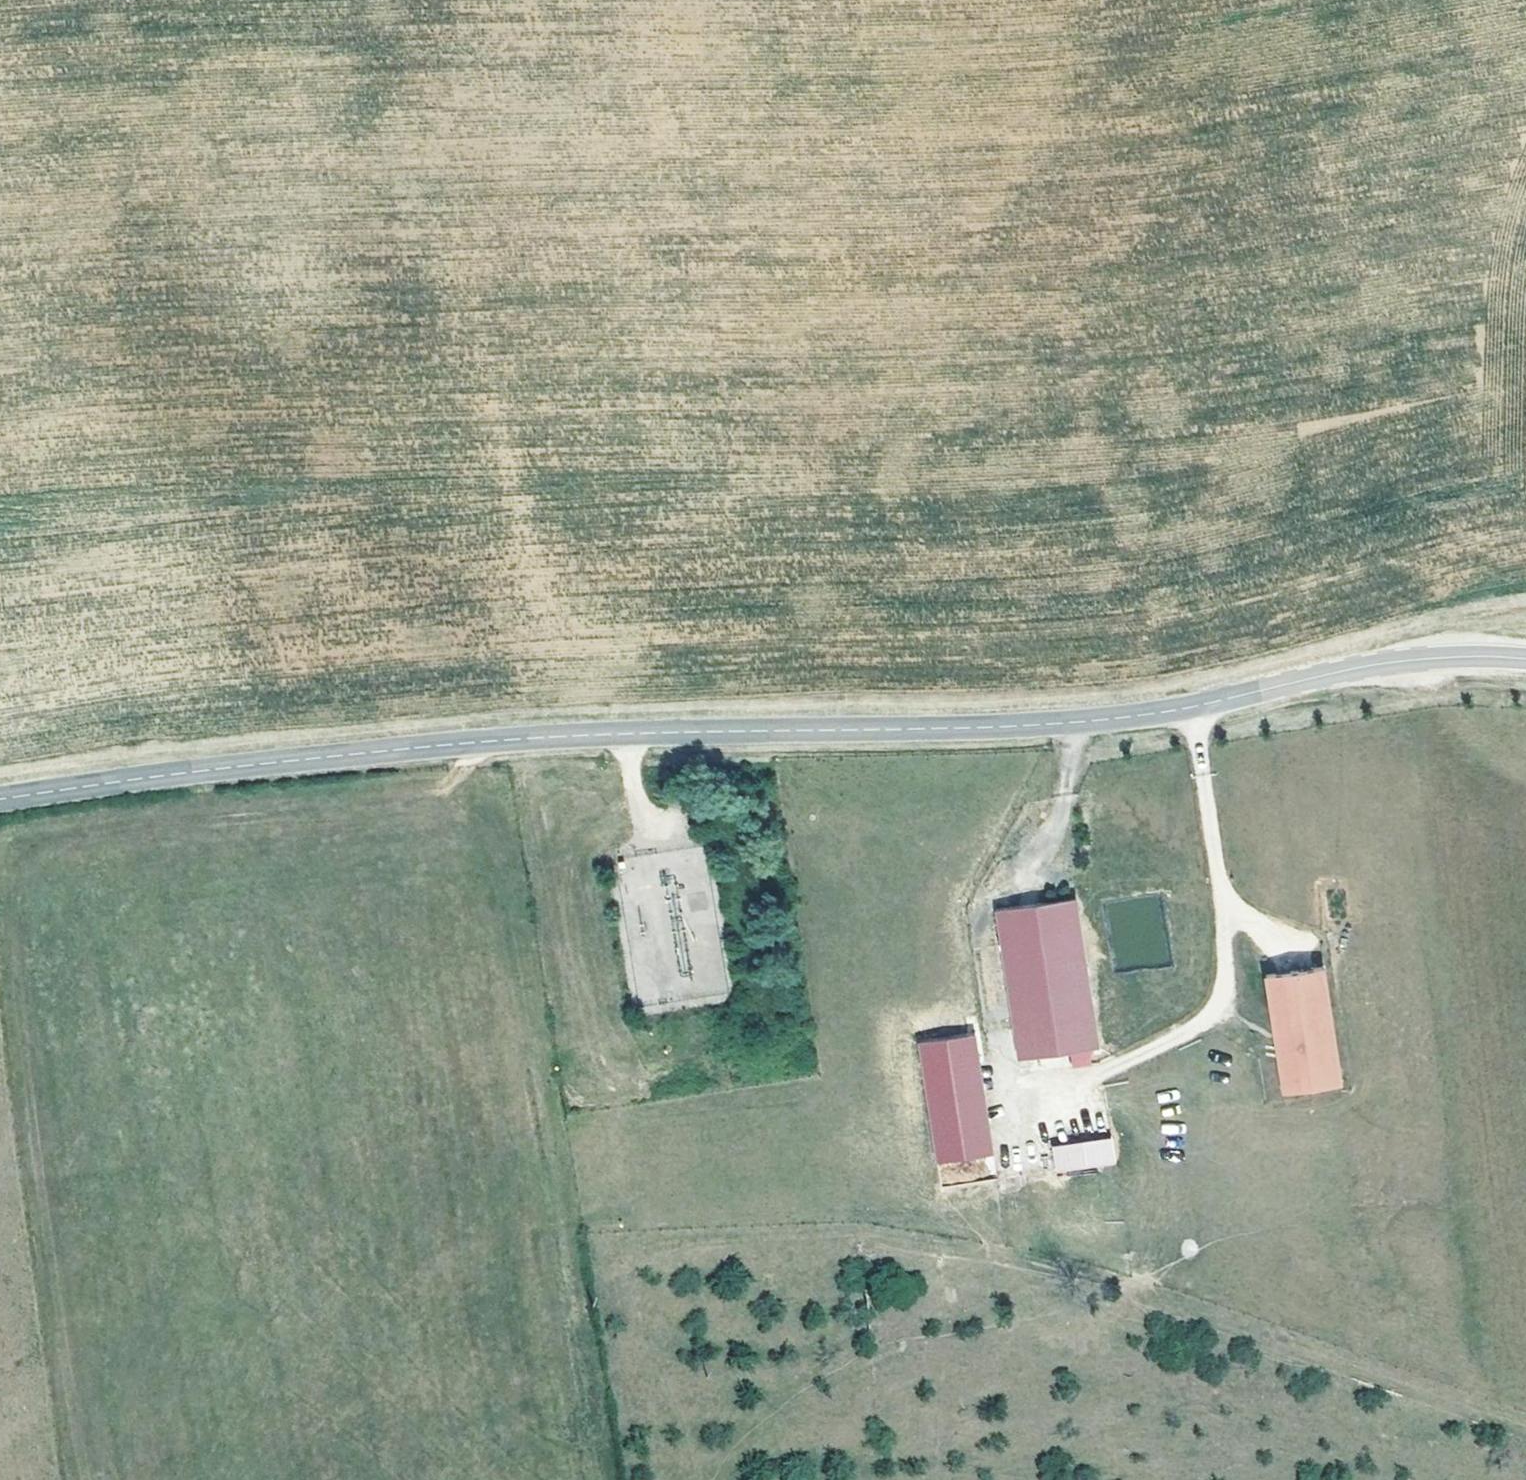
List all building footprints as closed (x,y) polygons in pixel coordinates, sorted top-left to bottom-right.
[(623,857),(626,892),(647,890),(646,874),(666,872),(665,869),(682,867),(683,879),(706,877),(703,849),(623,857)] [(726,990),(711,887),(681,891),(690,951),(678,953),(681,972),(694,970),(698,994),(726,990)] [(995,901),(1016,1050),(1096,1039),(1075,889),(995,901)] [(1267,977),(1285,1089),(1343,1080),(1325,968),(1267,977)] [(991,1159),(978,1035),(920,1041),(933,1165),(991,1159)] [(1116,1163),(1111,1136),(1051,1148),(1056,1175),(1116,1163)]
